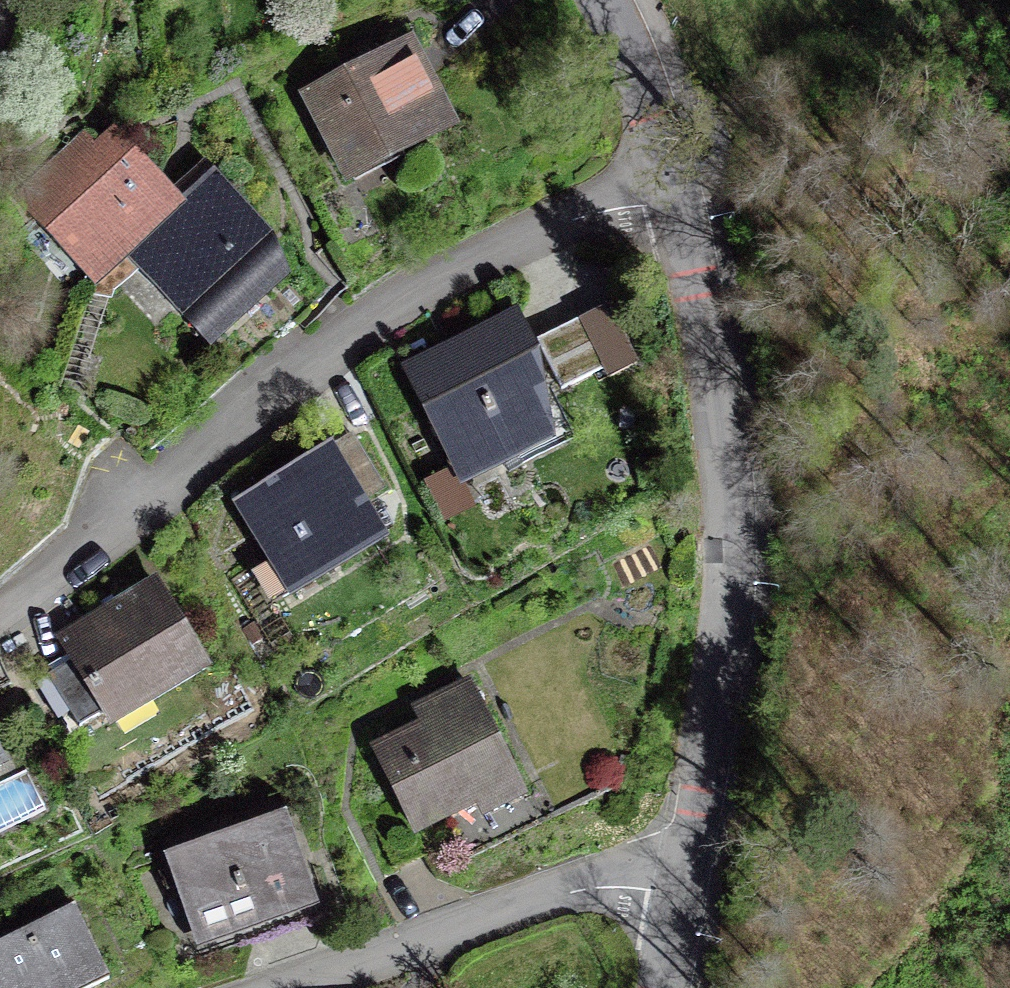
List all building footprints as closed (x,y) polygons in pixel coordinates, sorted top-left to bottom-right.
[(407,47),(308,96),(344,169),(396,143),(400,151),(447,128),(407,47)] [(91,278),(126,246),(175,202),(116,137),(98,154),(82,136),(16,196),(91,278)] [(208,172),(175,202),(126,246),(209,338),(264,289),(240,262),(267,237),(208,172)] [(547,334),(564,395),(634,376),(617,315),(547,334)] [(517,319),(410,369),(459,473),(536,437),(544,428),(541,412),(520,367),(530,359),(530,348),(517,319)] [(330,456),(239,511),(269,559),(275,555),(296,590),(381,539),(330,456)] [(49,676),(80,728),(200,656),(157,584),(63,641),(75,661),(49,676)] [(383,750),(424,824),(477,794),(487,810),(535,783),(473,673),(414,706),(425,726),(383,750)] [(170,850),(203,943),(314,904),(282,811),(170,850)] [(108,979),(71,901),(0,935),(0,987),(88,987),(108,979)]
